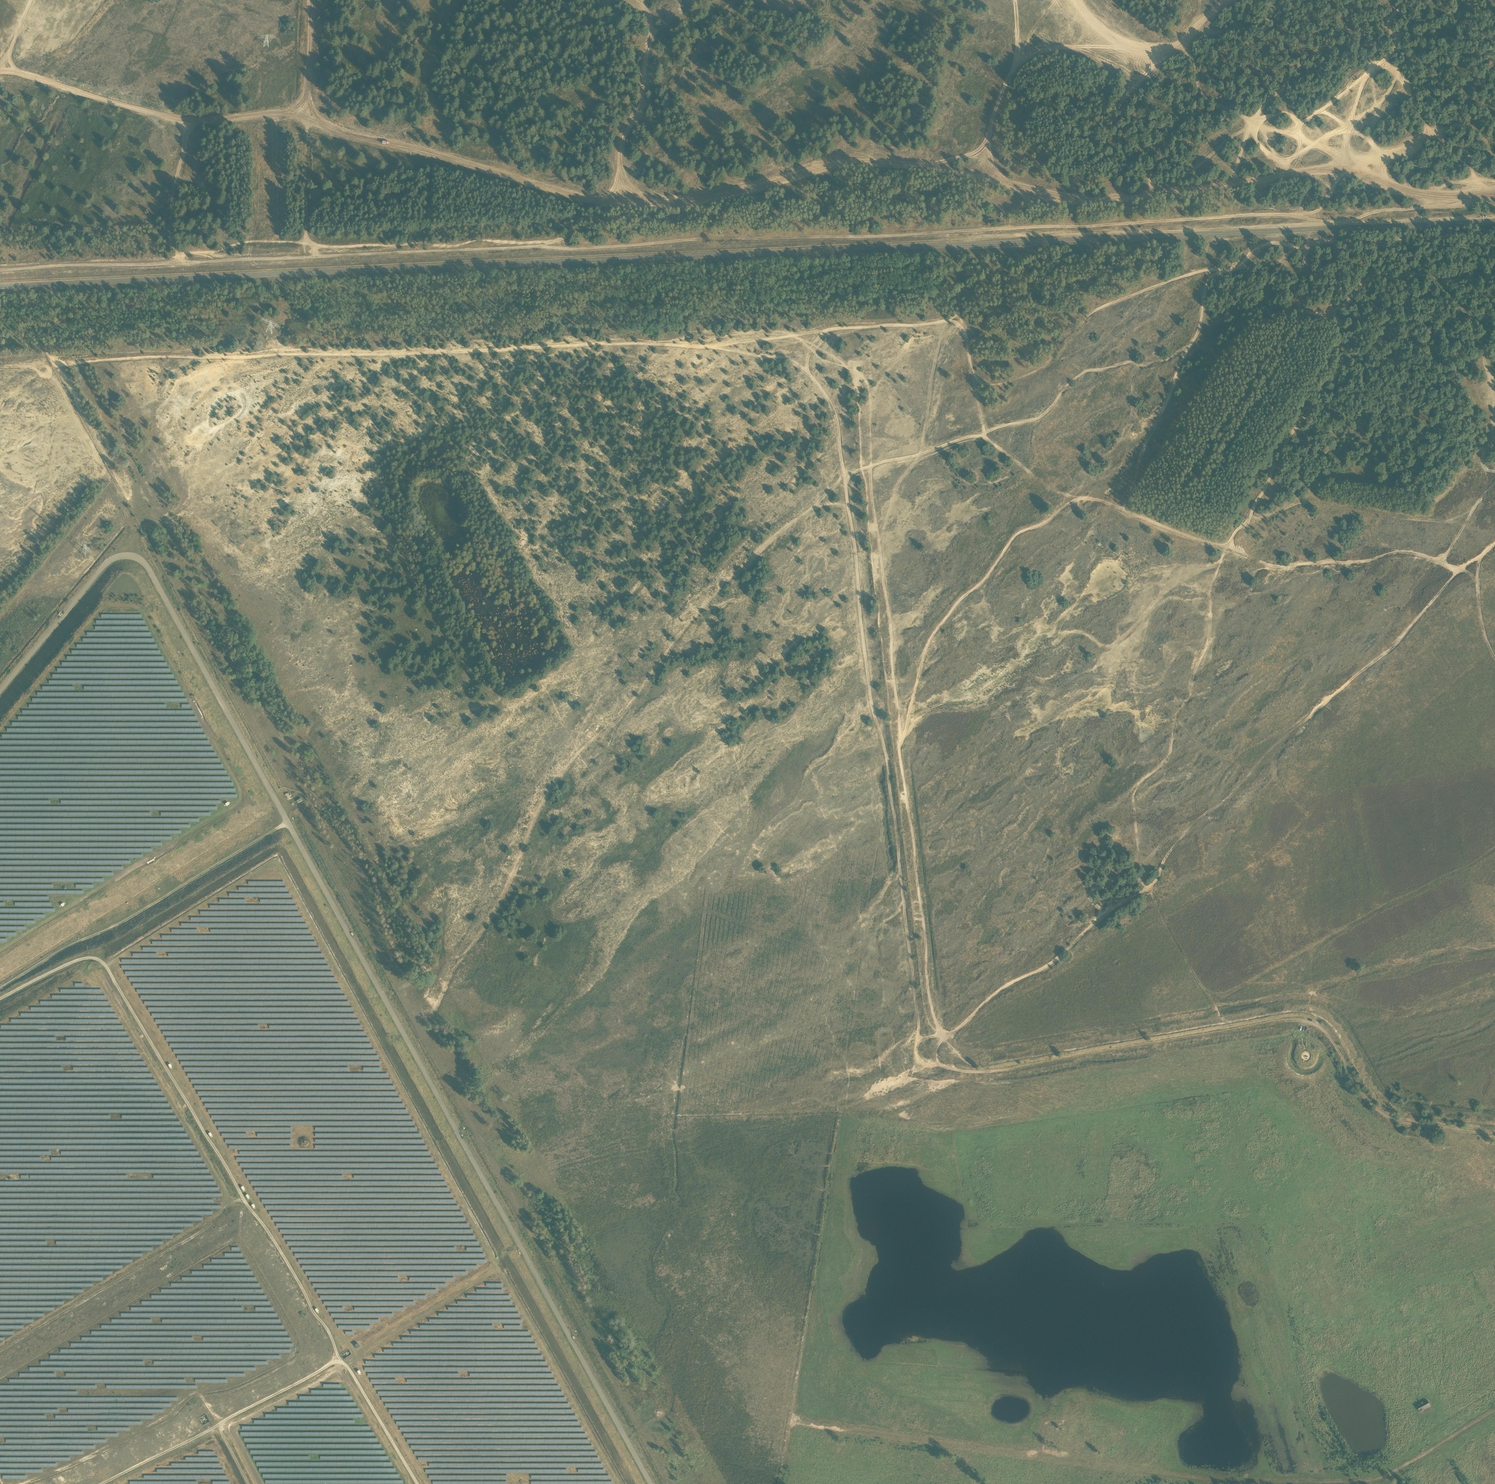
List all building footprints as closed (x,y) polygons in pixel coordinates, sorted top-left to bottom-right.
[(1420,1412),(1430,1406),(1428,1401),(1417,1406),(1420,1412)]
